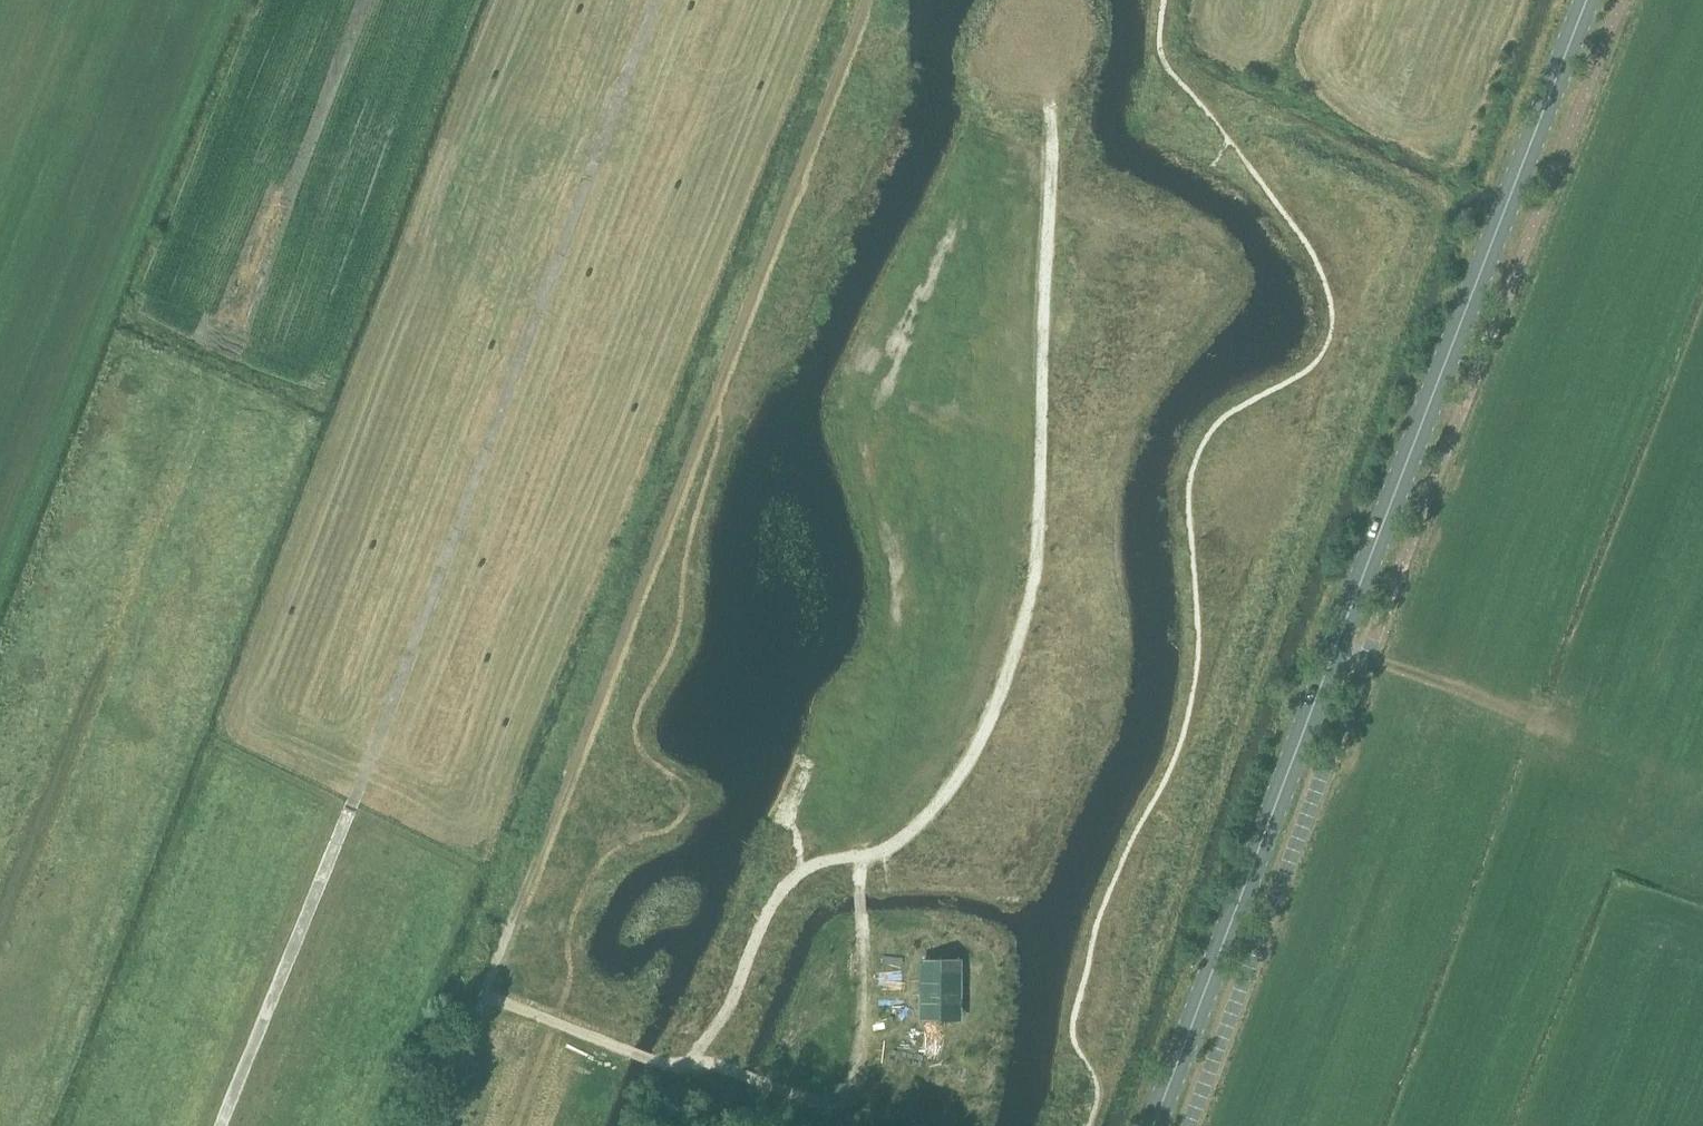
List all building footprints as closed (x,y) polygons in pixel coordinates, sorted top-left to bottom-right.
[(963,958),(921,959),(923,1022),(964,1021),(963,958)]
